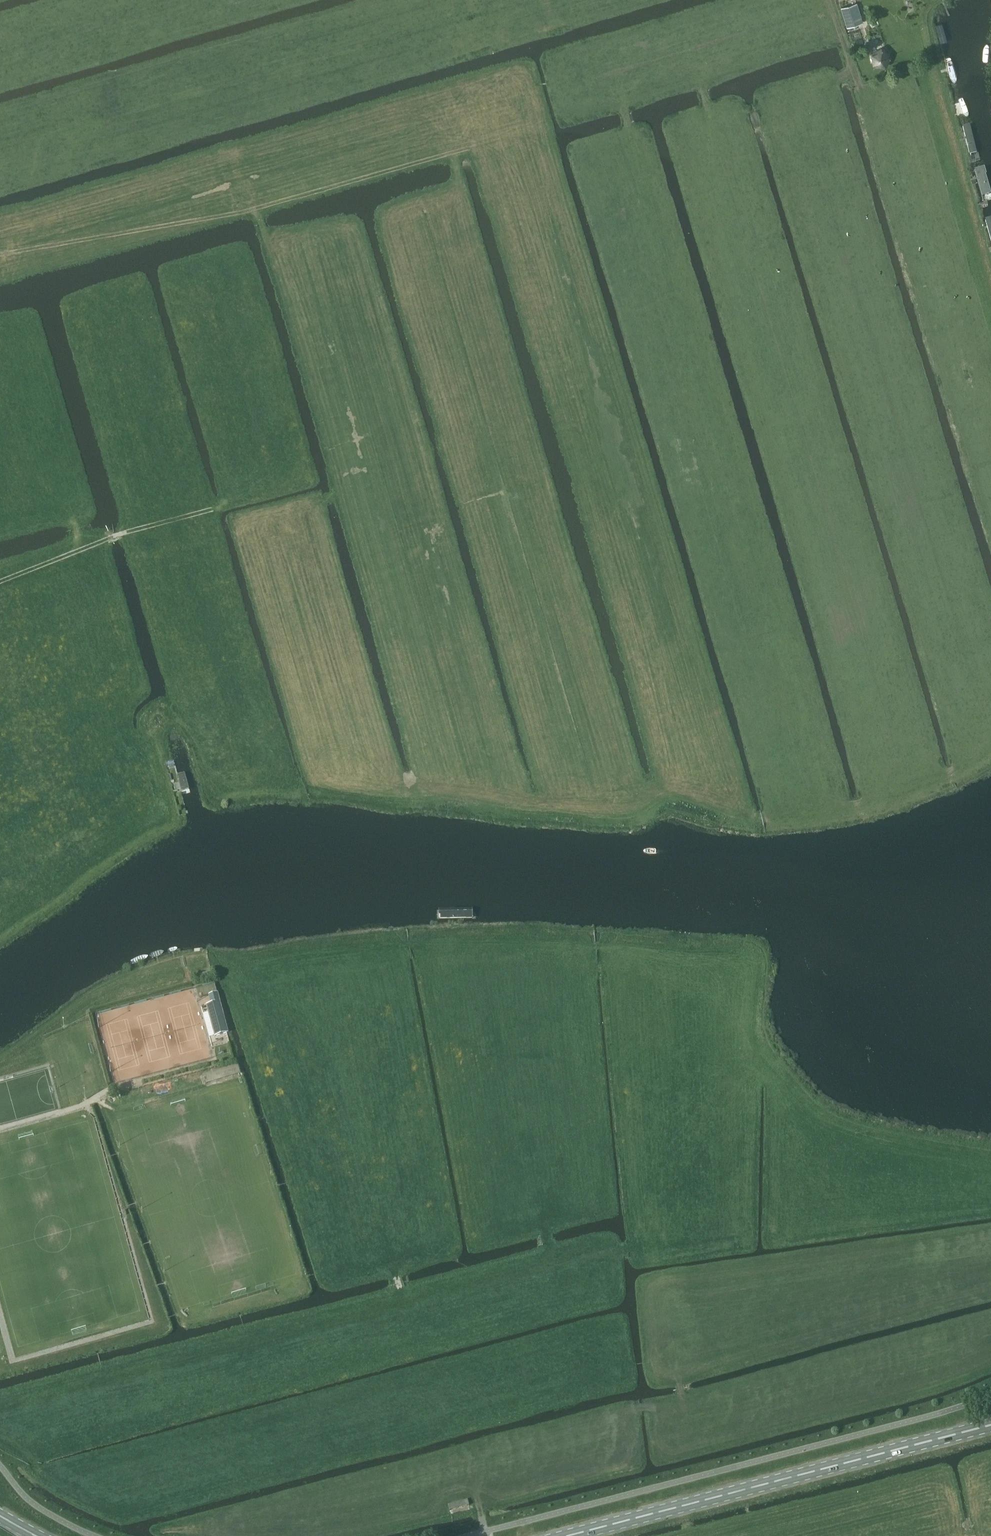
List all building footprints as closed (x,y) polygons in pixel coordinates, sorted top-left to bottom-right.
[(847,27),(863,23),(857,3),(841,7),(847,27)] [(943,25),(936,27),(941,43),(948,40),(943,25)] [(887,68),(891,57),(882,48),(871,55),(875,68),(887,68)] [(968,101),(959,103),(965,133),(974,131),(968,101)] [(985,203),(989,202),(988,200),(990,199),(990,185),(986,167),(974,171),(985,203)] [(178,777),(183,793),(190,791),(185,774),(178,777)] [(208,1006),(215,1036),(228,1033),(218,993),(210,995),(212,1004),(208,1006)]
